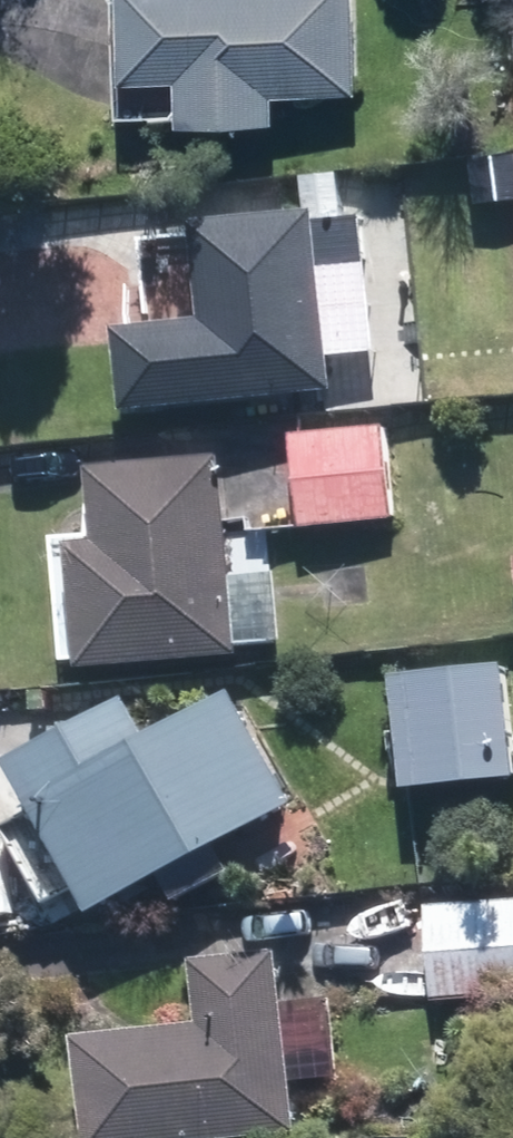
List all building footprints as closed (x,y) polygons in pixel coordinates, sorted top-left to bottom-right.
[(117,88),(170,85),(172,134),(269,130),(268,101),(352,97),(348,0),(113,0),(117,88)] [(103,341),(113,426),(327,402),(322,363),(307,230),(306,219),(180,233),(191,331),(103,341)] [(322,363),(371,357),(356,224),(307,230),(322,363)] [(389,525),(378,431),(284,442),(295,536),(389,525)] [(237,661),(214,463),(81,479),(90,552),(57,556),(72,680),(237,661)] [(499,673),(381,687),(394,799),(512,785),(499,673)] [(288,814),(227,702),(141,749),(121,712),(0,778),(0,780),(80,927),(288,814)] [(421,914),(429,1008),(512,1001),(512,905),(421,914)] [(286,1089),(276,1010),(270,960),(183,970),(191,1032),(65,1048),(76,1137),(292,1137),(286,1089)] [(335,1083),(326,1004),(276,1010),(286,1089),(335,1083)]
